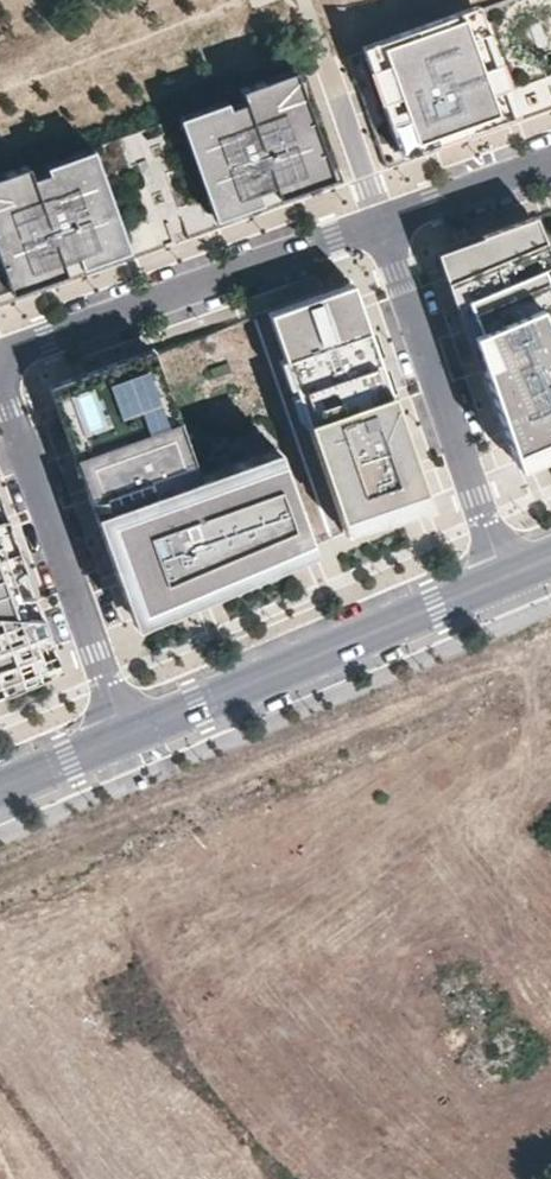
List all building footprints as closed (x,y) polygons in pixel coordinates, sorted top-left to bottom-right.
[(365,48),(374,73),(404,159),(516,119),(550,107),(550,0),(499,0),(477,8),(365,48)] [(0,180),(0,302),(83,272),(128,256),(213,226),(276,203),(329,184),(290,76),(174,118),(88,148),(0,180)] [(518,462),(541,453),(550,449),(550,282),(529,221),(440,253),(472,338),(474,345),(494,397),(518,462)] [(345,277),(256,309),(339,535),(427,499),(407,444),(345,277)] [(175,602),(314,546),(274,435),(200,461),(158,345),(50,384),(66,429),(114,563),(134,619),(175,602)] [(22,664),(47,654),(25,598),(0,530),(0,673),(22,664)]
